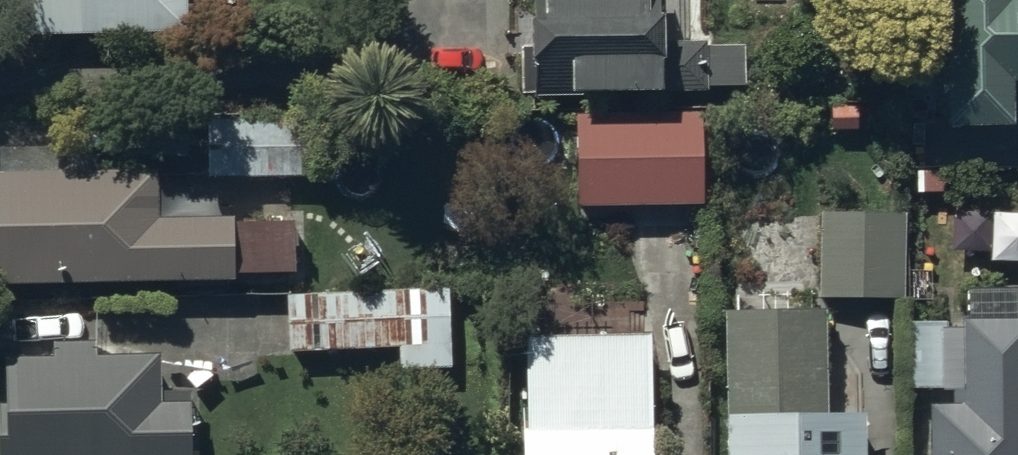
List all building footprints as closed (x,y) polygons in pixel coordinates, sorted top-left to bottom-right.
[(17,39),(185,37),(185,0),(16,0),(17,39)] [(531,28),(527,28),(527,69),(534,69),(534,102),(662,102),(662,96),(706,96),(706,91),(745,91),(745,50),(705,50),(705,47),(658,46),(658,0),(531,0),(531,28)] [(944,134),(1012,133),(1011,92),(1017,91),(1017,0),(944,0),(944,134)] [(575,122),(576,211),(704,209),(703,117),(647,117),(647,122),(575,122)] [(327,122),(208,123),(208,182),(327,181),(327,122)] [(235,286),(235,278),(292,277),(292,223),(156,224),(155,157),(60,158),(60,149),(0,149),(0,288),(235,286)] [(904,303),(905,217),(821,216),(820,302),(904,303)] [(968,290),(968,323),(961,323),(961,332),(910,332),(910,391),(940,391),(940,396),(951,396),(951,410),(911,410),(911,429),(930,429),(930,454),(1017,454),(1017,290),(968,290)] [(449,294),(287,295),(287,352),(400,352),(400,372),(450,372),(449,294)] [(525,342),(526,412),(522,412),(522,454),(652,454),(650,339),(571,339),(571,301),(528,301),(529,342),(525,342)] [(723,317),(727,454),(867,454),(867,419),(828,420),(826,315),(723,317)] [(189,395),(159,395),(158,359),(97,361),(97,346),(54,346),(54,361),(5,362),(6,401),(0,401),(0,454),(189,454),(189,395)]
